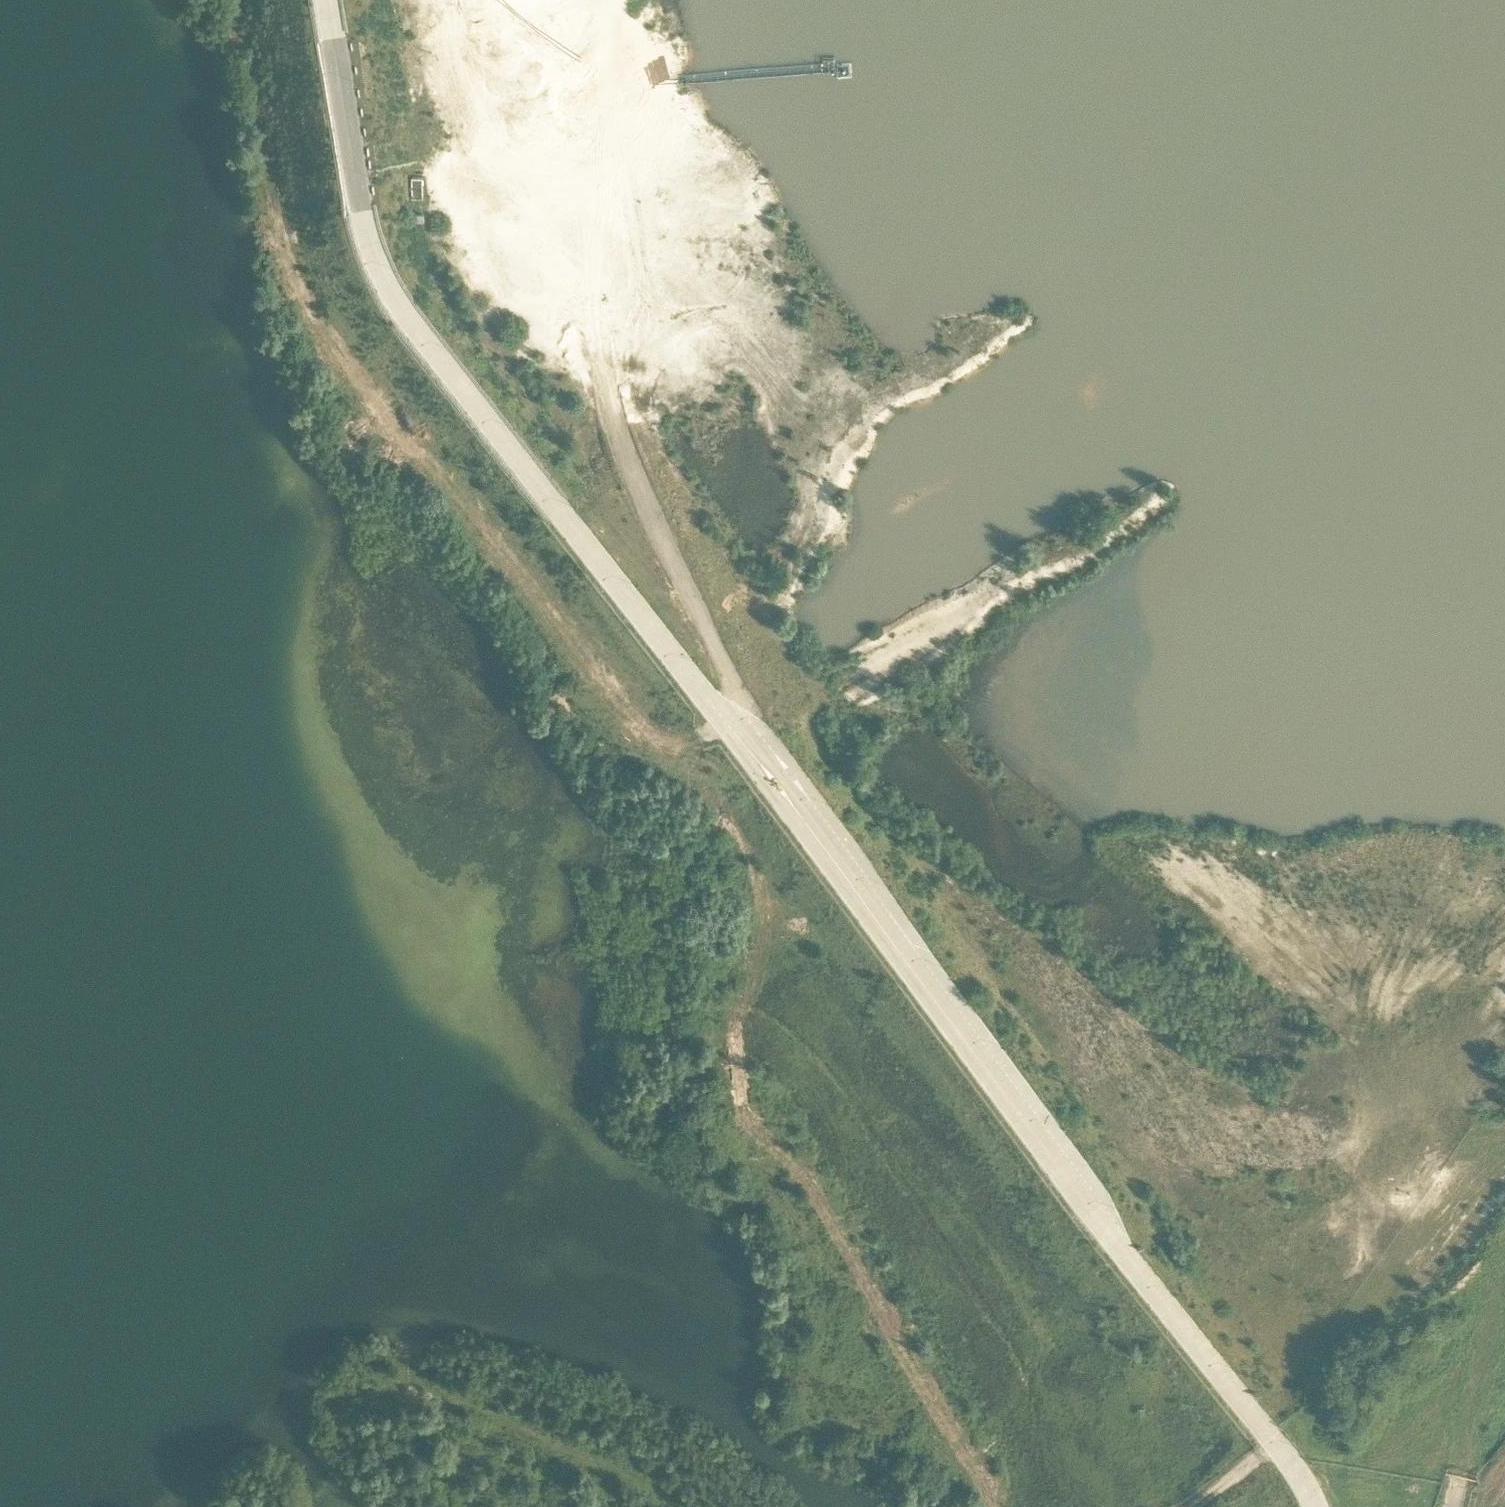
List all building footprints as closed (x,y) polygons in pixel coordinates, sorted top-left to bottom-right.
[(423,178),(412,178),(412,199),(424,199),(423,178)]
